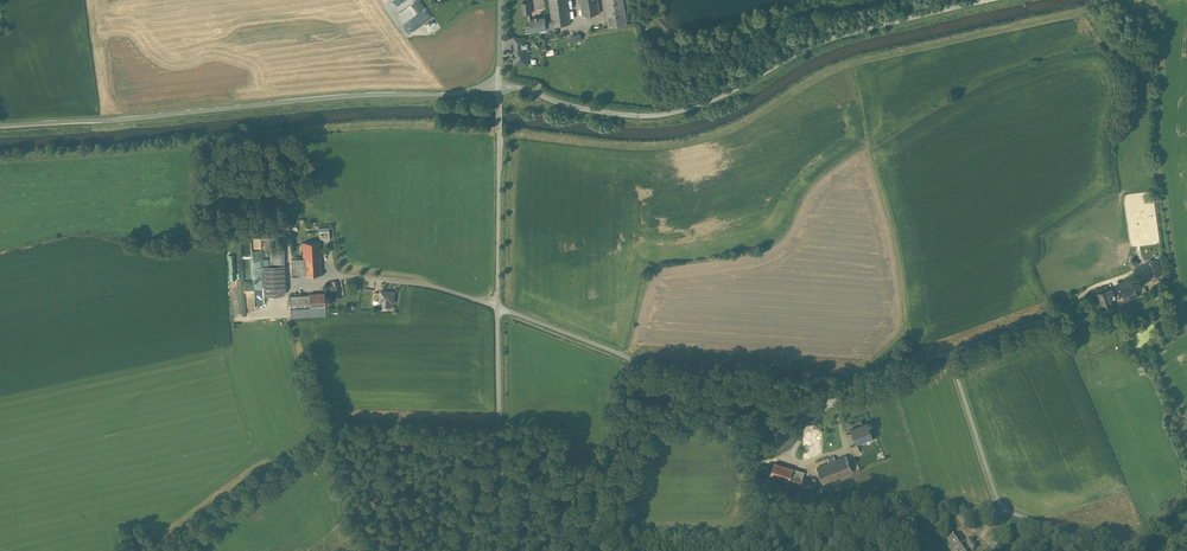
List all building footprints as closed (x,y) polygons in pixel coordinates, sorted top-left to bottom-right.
[(434,18),(423,0),(418,0),(415,2),(421,13),(403,24),(409,33),(434,18)] [(552,18),(553,25),(554,25),(570,22),(567,0),(550,0),(552,18)] [(583,15),(600,12),(598,0),(581,0),(583,15)] [(624,0),(605,0),(609,27),(627,24),(626,17),(626,13),(624,0)] [(530,1),(521,3),(523,14),(532,12),(530,1)] [(456,2),(447,9),(450,14),(460,7),(456,2)] [(540,17),(539,17),(539,15),(539,16),(536,16),(535,16),(535,18),(530,18),(531,23),(532,30),(540,28),(546,27),(546,28),(554,27),(554,25),(553,25),(552,18),(545,19),(545,16),(540,17)] [(521,44),(515,44),(515,48),(515,62),(530,62),(527,62),(527,48),(521,48),(521,44)] [(329,230),(318,231),(319,239),(329,238),(329,230)] [(319,241),(303,242),(304,258),(320,258),(319,241)] [(263,259),(263,243),(253,243),(253,259),(263,259)] [(282,257),(271,257),(270,257),(271,266),(263,266),(265,296),(283,295),(285,290),(284,266),(282,266),(282,257)] [(304,258),(292,259),(293,277),(296,277),(296,275),(321,274),(320,258),(304,258)] [(1160,260),(1152,261),(1155,277),(1163,275),(1160,260)] [(1132,278),(1118,283),(1125,303),(1133,301),(1133,298),(1138,297),(1132,278)] [(325,293),(326,296),(328,297),(330,298),(332,298),(334,298),(336,296),(337,294),(338,292),(337,289),(336,287),(334,286),(331,285),(328,286),(326,288),(325,290),(325,293)] [(1112,288),(1097,293),(1103,309),(1113,306),(1110,295),(1114,294),(1112,288)] [(394,292),(381,290),(380,293),(380,300),(382,301),(381,305),(390,306),(391,302),(393,302),(394,292)] [(324,293),(309,294),(310,308),(310,312),(325,311),(324,293)] [(309,295),(290,296),(290,309),(310,308),(309,294),(309,295)] [(1146,365),(1139,366),(1141,375),(1147,373),(1146,365)] [(867,423),(851,430),(856,443),(873,436),(867,423)] [(860,451),(856,443),(850,445),(853,454),(860,451)] [(846,456),(817,468),(823,484),(853,472),(846,456)] [(793,469),(774,463),(771,476),(789,481),(793,469)] [(804,472),(793,469),(789,481),(800,485),(804,472)] [(948,539),(956,550),(970,550),(977,546),(972,538),(966,542),(959,532),(948,539)]
